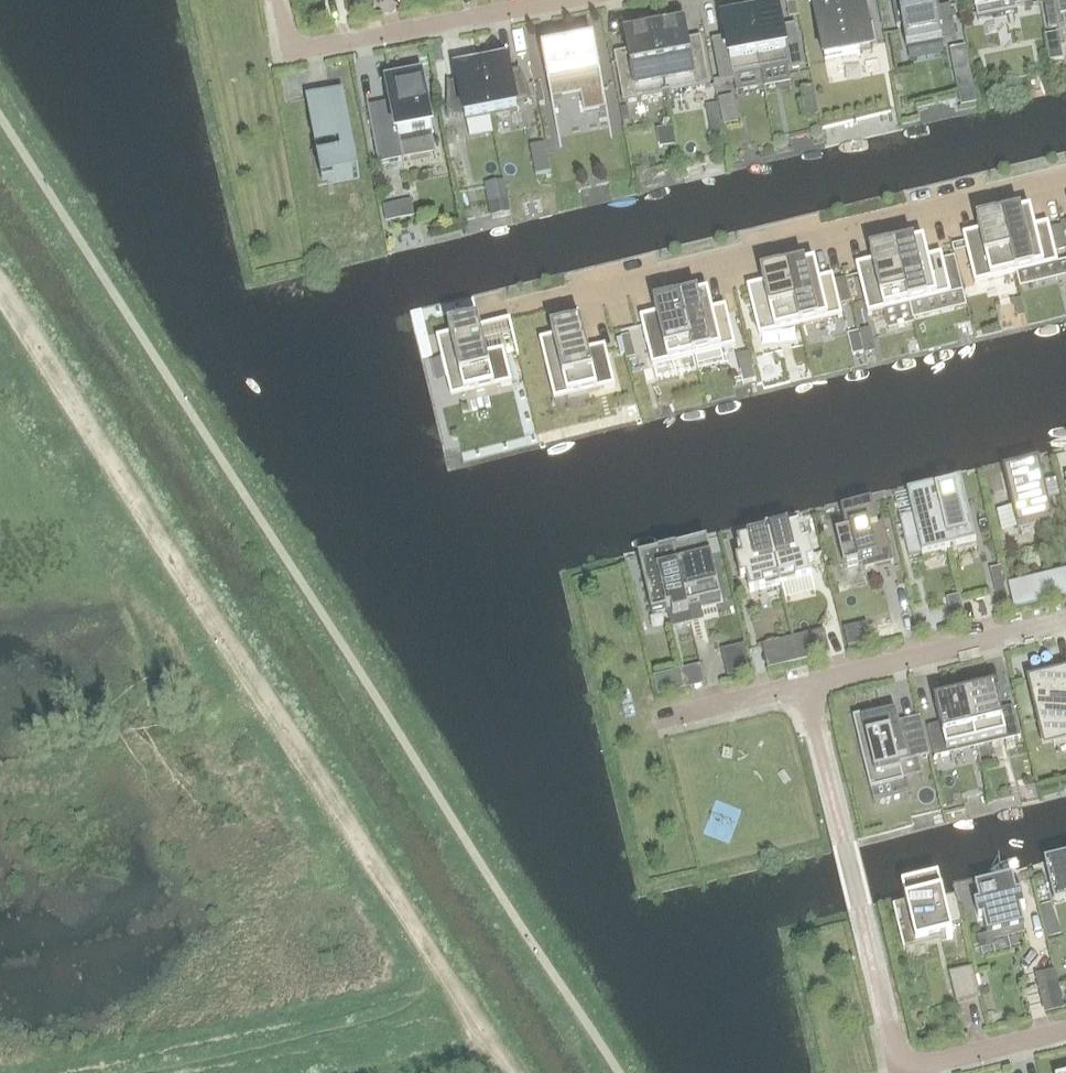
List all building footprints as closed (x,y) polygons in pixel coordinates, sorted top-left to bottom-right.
[(348,15),(361,13),(359,0),(345,0),(348,15)] [(361,13),(374,10),(372,0),(359,0),(361,13)] [(814,3),(825,63),(860,56),(858,50),(872,47),(864,3),(850,6),(849,0),(828,0),(814,3)] [(898,4),(893,5),(897,27),(902,26),(907,49),(942,42),(956,39),(950,6),(936,9),(934,0),(897,0),(898,4)] [(978,21),(1018,13),(1017,8),(1033,5),(1032,0),(974,0),(978,21)] [(1049,30),(1064,27),(1063,18),(1065,17),(1065,0),(1043,0),(1049,30)] [(803,68),(798,38),(795,25),(782,28),(778,9),(750,14),(760,71),(787,66),(788,71),(803,68)] [(750,14),(722,20),(728,55),(715,58),(720,84),(734,81),(733,76),(760,71),(750,14)] [(675,23),(654,28),(668,104),(669,103),(667,95),(710,87),(702,46),(688,49),(684,28),(685,28),(685,27),(676,29),(675,23)] [(633,37),(624,38),(625,39),(629,60),(616,63),(623,103),(666,95),(668,104),(654,28),(632,32),(633,37)] [(1056,36),(1046,38),(1048,50),(1058,48),(1056,36)] [(579,48),(543,55),(552,100),(581,95),(584,114),(607,110),(603,89),(602,89),(595,51),(580,54),(579,48)] [(964,49),(950,51),(954,69),(967,67),(964,49)] [(496,58),(481,61),(491,117),(517,112),(516,107),(531,100),(531,102),(533,101),(519,69),(518,70),(518,71),(510,73),(508,61),(496,63),(496,58)] [(467,68),(455,71),(458,82),(449,84),(449,83),(447,83),(447,118),(448,118),(448,116),(464,117),(465,122),(491,117),(481,61),(466,64),(467,68)] [(369,111),(368,104),(366,105),(378,166),(404,161),(401,147),(431,141),(432,143),(433,143),(421,79),(426,78),(426,76),(388,83),(392,106),(369,111)] [(813,88),(803,90),(806,103),(816,101),(813,88)] [(323,187),(359,180),(343,95),(333,97),(332,94),(307,99),(323,187)] [(732,97),(717,100),(720,113),(734,111),(732,97)] [(706,107),(709,121),(720,119),(717,105),(706,107)] [(627,108),(620,109),(622,120),(629,118),(627,108)] [(534,157),(536,170),(550,168),(547,154),(534,157)] [(485,185),(488,203),(507,200),(504,181),(485,185)] [(383,206),(386,223),(397,220),(394,204),(383,206)] [(1022,213),(1002,217),(1003,218),(1016,275),(1058,264),(1051,236),(1049,230),(1036,233),(1031,211),(1022,213)] [(963,236),(973,279),(975,285),(1016,275),(1003,218),(1002,217),(997,219),(997,218),(977,223),(979,232),(963,236)] [(915,243),(896,248),(896,249),(909,305),(951,295),(963,292),(954,258),(929,264),(924,242),(915,244),(915,243)] [(896,249),(896,248),(890,249),(870,253),(872,262),(856,266),(868,315),(909,305),(896,249)] [(806,265),(787,270),(787,271),(801,327),(842,317),(840,306),(851,303),(846,280),(834,282),(820,286),(815,263),(806,265)] [(787,271),(787,270),(781,271),(781,270),(761,275),(763,284),(747,288),(759,337),(801,327),(787,271)] [(699,296),(680,300),(680,301),(694,358),(735,348),(728,319),(727,313),(713,316),(708,294),(699,296)] [(1022,298),(1013,301),(1017,318),(1026,316),(1022,298)] [(694,358),(680,301),(680,300),(674,302),(674,301),(654,306),(656,314),(640,318),(652,368),(694,358)] [(449,329),(450,336),(437,339),(439,346),(447,382),(461,379),(464,395),(465,395),(501,387),(512,384),(505,356),(504,352),(487,356),(480,329),(479,322),(468,325),(468,324),(449,329)] [(870,329),(859,332),(864,355),(876,352),(870,329)] [(582,334),(537,345),(548,391),(562,388),(567,405),(615,393),(605,357),(588,361),(582,334)] [(630,336),(621,338),(625,356),(634,354),(630,336)] [(753,369),(750,353),(736,356),(740,372),(753,369)] [(1017,530),(1053,522),(1039,463),(1003,471),(1017,530)] [(934,488),(949,551),(976,544),(961,482),(934,488)] [(918,539),(922,557),(949,551),(934,488),(907,495),(912,515),(899,518),(906,544),(912,543),(911,540),(918,539)] [(836,535),(844,568),(863,564),(865,570),(893,563),(884,523),(877,525),(872,504),(841,511),(846,532),(836,535)] [(788,530),(788,527),(787,524),(767,529),(780,585),(811,578),(808,563),(813,561),(809,543),(803,544),(802,540),(804,540),(803,535),(801,535),(799,527),(788,530)] [(746,578),(750,592),(780,585),(767,529),(746,534),(748,539),(737,542),(739,550),(737,550),(739,555),(740,555),(741,559),(736,561),(740,579),(746,578)] [(674,552),(688,609),(721,601),(711,561),(706,562),(702,545),(674,552)] [(691,624),(688,609),(674,552),(646,558),(650,575),(643,577),(652,616),(671,611),(675,628),(691,624)] [(1005,582),(993,585),(998,602),(1009,599),(1005,582)] [(1033,584),(1011,590),(1015,609),(1038,603),(1033,584)] [(951,621),(952,622),(965,619),(959,596),(958,596),(959,598),(948,600),(953,620),(951,621)] [(866,630),(844,636),(848,653),(871,648),(866,630)] [(803,633),(793,635),(799,659),(809,656),(803,633)] [(783,638),(788,661),(799,659),(793,635),(783,638)] [(727,678),(749,673),(746,660),(725,666),(727,678)] [(1039,730),(1039,729),(1043,744),(1052,741),(1052,742),(1065,738),(1065,672),(1027,681),(1039,730)] [(679,673),(654,679),(658,698),(684,692),(679,673)] [(965,696),(976,744),(1005,738),(1006,741),(1020,738),(1013,708),(1000,711),(995,689),(965,696)] [(927,728),(935,759),(949,755),(948,751),(976,744),(965,696),(935,703),(940,725),(927,728)] [(881,711),(853,718),(870,790),(903,782),(898,760),(905,758),(906,762),(929,757),(923,729),(901,734),(896,713),(882,716),(881,711)] [(1044,863),(1055,905),(1065,902),(1065,858),(1044,863)] [(943,900),(942,895),(938,878),(902,887),(906,904),(913,934),(915,938),(921,937),(922,939),(928,938),(927,935),(939,933),(941,941),(953,938),(950,927),(961,924),(962,925),(963,925),(956,896),(955,897),(943,900)] [(987,936),(1006,931),(1025,927),(1020,910),(1025,909),(1022,893),(1017,895),(1013,878),(975,887),(979,904),(975,905),(978,920),(983,919),(987,936)] [(949,974),(956,1003),(978,997),(979,999),(980,998),(973,968),(949,974)] [(1054,972),(1037,976),(1041,995),(1059,991),(1054,972)]
